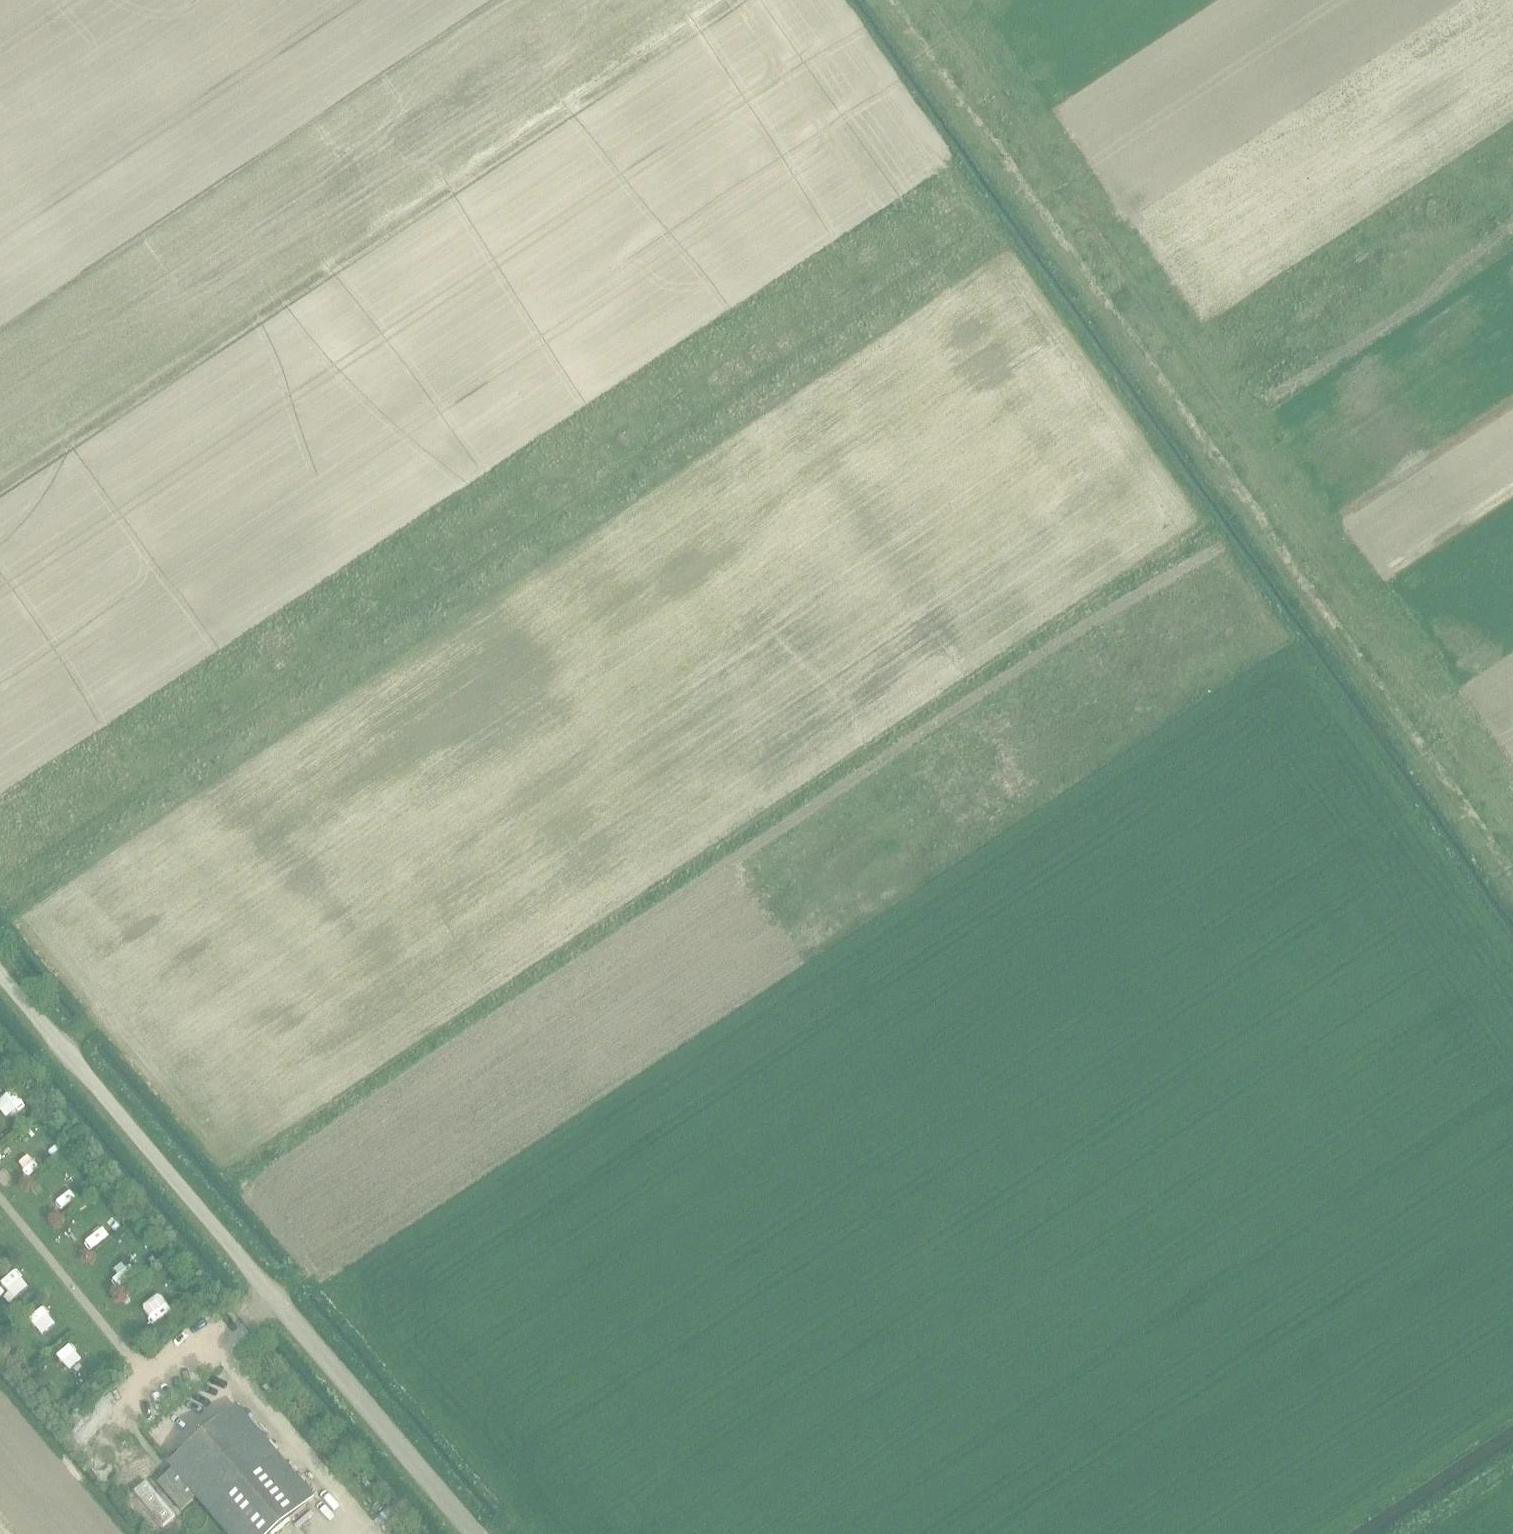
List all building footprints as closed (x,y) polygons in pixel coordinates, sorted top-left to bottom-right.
[(314,1498),(237,1407),(168,1465),(175,1473),(161,1486),(181,1509),(195,1497),(227,1533),(272,1533),(314,1498)]
